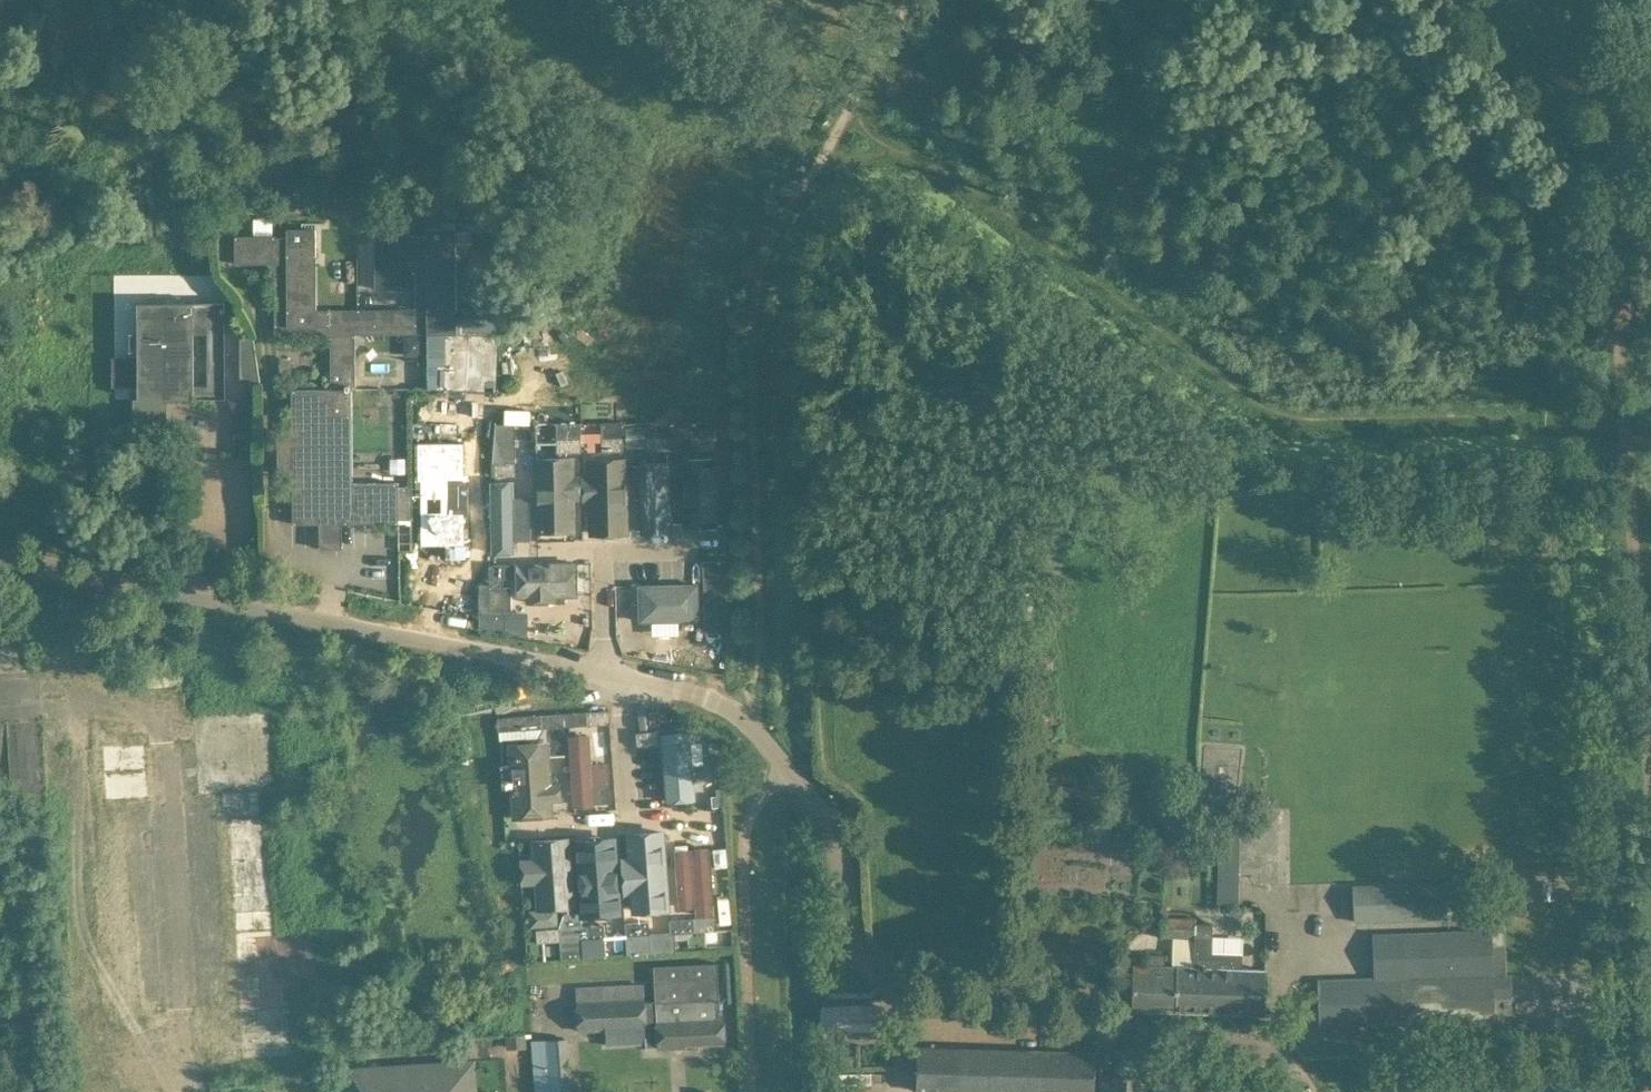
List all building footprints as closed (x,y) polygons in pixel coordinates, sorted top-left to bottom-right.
[(376,235),(376,262),(376,288),(415,287),(415,308),(317,309),(316,229),(287,229),(287,235),(235,236),(236,263),(275,263),(276,335),(331,334),(332,389),(292,389),(294,524),(399,523),(398,482),(353,483),(352,390),(356,390),(355,334),(438,334),(457,333),(457,315),(456,228),(427,228),(427,234),(376,235)] [(226,397),(225,301),(138,302),(139,398),(226,397)] [(438,334),(437,388),(497,391),(500,317),(457,315),(457,333),(438,334)] [(240,335),(241,382),(261,382),(253,335),(240,335)] [(409,387),(409,402),(430,402),(430,387),(409,387)] [(690,421),(691,449),(715,449),(714,423),(714,420),(690,421)] [(670,422),(646,423),(647,451),(670,451),(670,422)] [(625,423),(601,423),(602,452),(625,451),(625,423)] [(581,439),(580,424),(556,424),(557,453),(581,453),(581,439)] [(495,425),(492,463),(492,477),(516,476),(515,425),(495,425)] [(464,441),(417,441),(417,480),(420,480),(421,545),(445,545),(445,558),(467,558),(467,543),(465,543),(464,441)] [(714,461),(670,462),(671,540),(715,539),(714,461)] [(671,540),(670,462),(627,463),(628,540),(671,540)] [(628,540),(627,463),(582,464),(583,541),(628,540)] [(583,541),(582,464),(536,464),(538,542),(583,541)] [(534,561),(533,486),(493,486),(494,562),(534,561)] [(411,487),(398,487),(399,519),(411,519),(411,487)] [(721,561),(703,561),(704,583),(705,627),(705,633),(723,632),(721,561)] [(482,599),(482,629),(504,632),(529,637),(530,611),(512,611),(512,587),(503,587),(503,565),(483,566),(484,583),(484,587),(482,587),(482,593),(482,599)] [(591,569),(521,570),(522,601),(592,600),(591,569)] [(616,629),(705,627),(703,583),(615,585),(616,629)] [(653,636),(651,659),(675,662),(677,639),(653,636)] [(610,724),(610,718),(609,711),(582,712),(565,714),(566,727),(610,724)] [(498,718),(500,740),(506,740),(537,739),(542,729),(566,727),(565,714),(542,715),(514,717),(498,718)] [(657,745),(656,731),(636,733),(637,746),(657,745)] [(668,807),(700,805),(695,735),(663,738),(668,807)] [(610,739),(567,742),(572,815),(616,812),(610,739)] [(572,815),(567,742),(522,746),(527,819),(572,815)] [(713,744),(713,753),(721,752),(720,743),(713,744)] [(717,794),(704,795),(705,807),(718,806),(717,794)] [(1240,807),(1218,807),(1218,863),(1239,863),(1240,807)] [(668,904),(716,901),(711,829),(663,832),(668,904)] [(668,904),(663,832),(619,835),(623,907),(668,904)] [(623,907),(619,835),(575,838),(580,910),(623,907)] [(580,910),(575,838),(528,841),(532,913),(580,910)] [(1354,885),(1355,921),(1408,919),(1407,883),(1354,885)] [(582,940),(581,926),(580,912),(564,913),(564,914),(559,927),(536,929),(537,943),(561,942),(562,958),(583,957),(582,940)] [(715,930),(714,917),(669,920),(670,934),(674,933),(715,930)] [(1195,937),(1195,923),(1195,919),(1162,918),(1161,936),(1195,937)] [(648,921),(625,923),(626,954),(650,953),(649,935),(648,921)] [(1195,937),(1195,967),(1165,966),(1165,955),(1147,954),(1147,965),(1133,965),(1132,1009),(1198,1011),(1264,1014),(1265,969),(1241,969),(1242,954),(1211,953),(1212,923),(1195,923),(1195,937)] [(604,938),(604,925),(581,926),(582,940),(604,938)] [(1493,974),(1491,930),(1404,933),(1406,977),(1319,980),(1320,1024),(1494,1018),(1494,996),(1511,996),(1511,975),(1493,976),(1493,974)] [(670,934),(649,935),(650,953),(675,951),(674,933),(670,934)] [(604,938),(582,940),(583,957),(605,955),(604,938)] [(645,998),(577,1001),(578,1030),(606,1028),(607,1044),(646,1042),(646,1049),(647,1049),(647,1042),(657,1041),(658,1048),(686,1047),(686,1044),(726,1043),(724,1016),(720,1016),(720,998),(718,962),(654,965),(656,1001),(645,1002),(645,998)] [(883,1029),(883,1005),(824,1007),(825,1037),(882,1035),(882,1029),(883,1029)] [(527,1036),(516,1036),(516,1048),(527,1048),(527,1036)] [(508,1037),(497,1037),(498,1050),(509,1049),(508,1037)] [(567,1037),(535,1039),(538,1091),(570,1091),(567,1037)] [(1096,1053),(918,1046),(916,1091),(948,1091),(1095,1091),(1096,1053)] [(476,1091),(474,1059),(441,1061),(441,1068),(357,1074),(359,1091),(471,1091),(476,1091)] [(1142,1076),(1113,1075),(1113,1077),(1102,1077),(1102,1075),(1101,1075),(1100,1091),(1142,1091),(1142,1076)]
